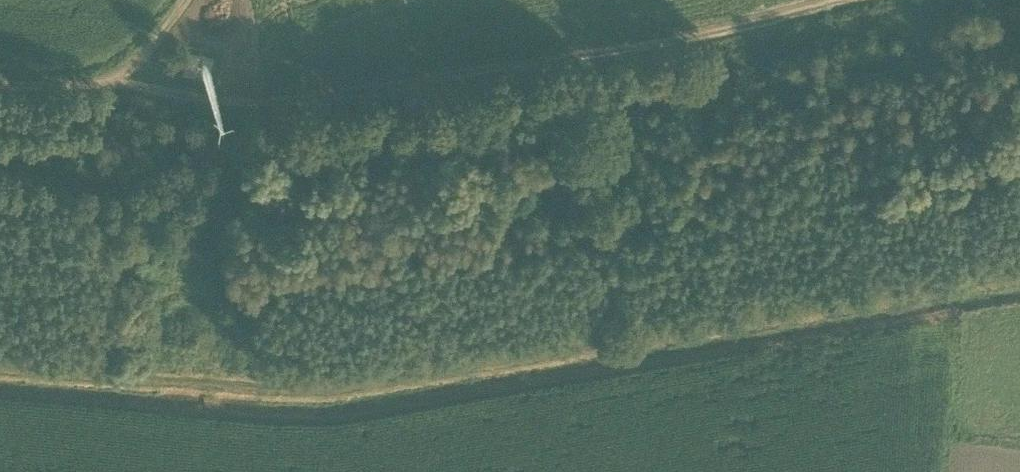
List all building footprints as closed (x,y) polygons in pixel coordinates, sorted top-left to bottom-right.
[(195,74),(199,55),(187,52),(183,72),(195,74)]
